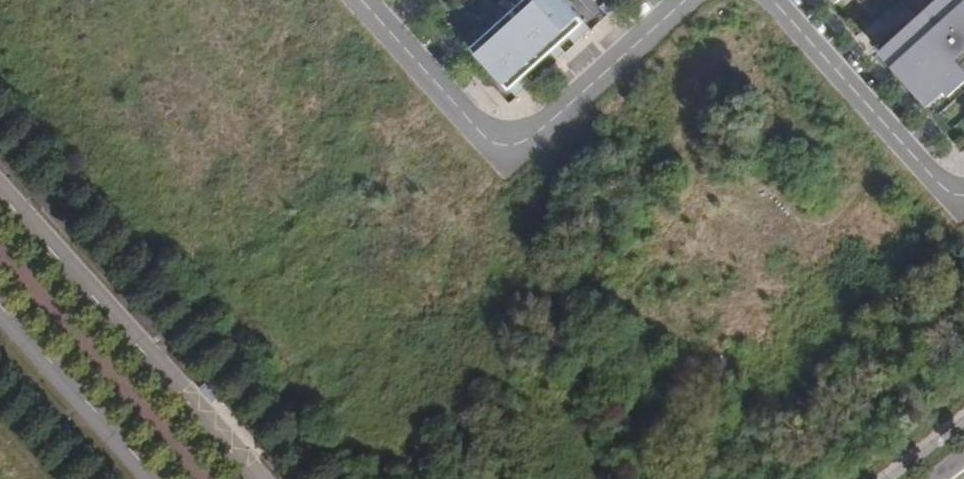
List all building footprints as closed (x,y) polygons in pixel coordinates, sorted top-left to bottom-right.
[(565,0),(524,0),(472,47),(509,89),(526,74),(550,52),(558,45),(568,37),(584,22),(565,0)] [(963,84),(963,0),(938,0),(926,11),(921,16),(912,24),(884,49),(882,51),(935,110),(937,108),(952,95),(963,84)] [(921,16),(926,11),(916,0),(906,0),(921,16)] [(884,49),(912,24),(907,19),(880,44),(884,49)] [(584,22),(568,37),(575,44),(591,30),(584,22)] [(558,45),(550,52),(557,60),(565,53),(558,45)] [(526,74),(509,89),(516,97),(533,82),(526,74)] [(952,95),(937,108),(941,113),(956,100),(952,95)]
